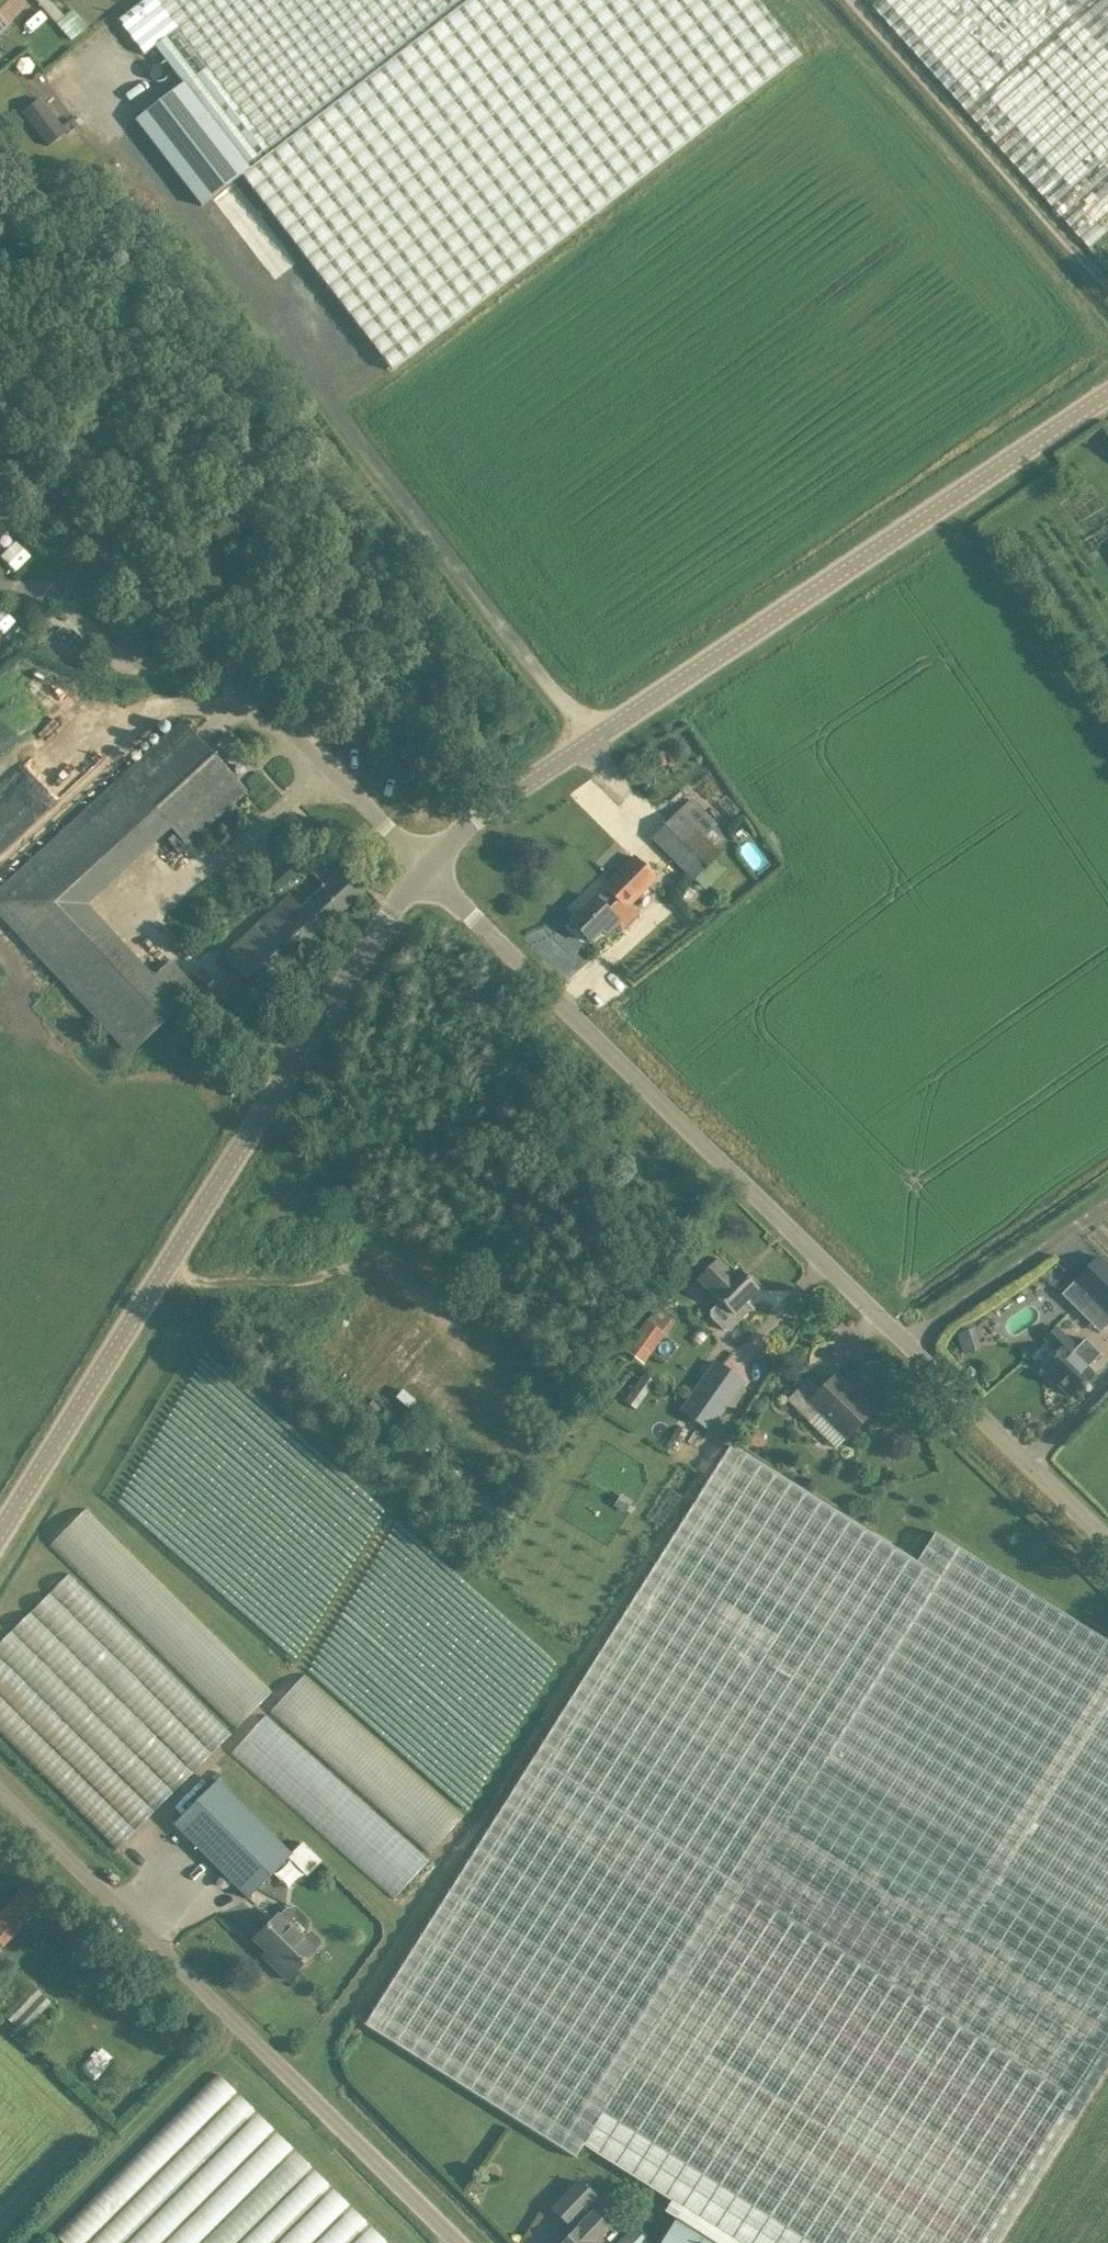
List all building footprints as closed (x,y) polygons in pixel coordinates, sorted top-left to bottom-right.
[(185,84),(250,169),(242,175),(392,371),(800,55),(758,0),(143,0),(117,20),(144,54),(155,46),(185,84)] [(874,7),(958,97),(1090,248),(1107,232),(1107,0),(881,0),(874,7)] [(74,10),(60,22),(74,37),(88,24),(74,10)] [(10,25),(0,16),(0,35),(10,25)] [(139,120),(160,148),(203,204),(242,175),(250,169),(185,84),(139,120)] [(48,142),(64,130),(40,97),(24,109),(48,142)] [(183,722),(167,737),(125,777),(172,828),(186,844),(229,804),(245,789),(183,722)] [(429,771),(417,780),(416,781),(424,791),(437,781),(429,771)] [(172,828),(125,777),(0,883),(0,922),(128,1053),(188,982),(158,953),(141,967),(79,902),(172,828)] [(653,838),(668,854),(693,878),(719,852),(714,847),(726,835),(717,826),(718,825),(692,799),(653,838)] [(658,881),(635,856),(605,888),(606,889),(597,899),(595,897),(570,922),(590,941),(602,929),(607,934),(617,924),(623,930),(639,914),(632,907),(658,881)] [(289,893),(223,955),(257,991),(365,892),(344,869),(302,907),(289,893)] [(1101,1255),(1075,1281),(1107,1314),(1107,1262),(1101,1255)] [(718,1258),(697,1279),(719,1301),(711,1310),(711,1317),(724,1329),(731,1330),(753,1308),(747,1301),(759,1289),(739,1269),(734,1274),(718,1258)] [(664,1334),(645,1320),(632,1338),(651,1352),(664,1334)] [(1042,1368),(1071,1396),(1093,1374),(1087,1369),(1102,1353),(1087,1339),(1078,1348),(1056,1327),(1045,1339),(1058,1351),(1042,1368)] [(716,1362),(687,1403),(690,1405),(707,1417),(716,1423),(744,1382),(716,1362)] [(808,1378),(787,1400),(810,1422),(820,1412),(847,1438),(874,1411),(859,1397),(862,1394),(850,1383),(848,1386),(836,1374),(821,1390),(808,1378)] [(699,1429),(707,1417),(690,1405),(682,1417),(699,1429)] [(763,1448),(766,1432),(748,1428),(745,1444),(763,1448)] [(958,1547),(935,1532),(916,1561),(731,1445),(365,2025),(576,2158),(585,2145),(671,2200),(665,2210),(677,2218),(661,2242),(998,2242),(1107,2069),(1107,1641),(958,1547)] [(236,1726),(272,1689),(84,1510),(51,1544),(213,1698),(210,1701),(236,1726)] [(0,1642),(0,1730),(117,1847),(232,1734),(71,1572),(0,1642)] [(429,1855),(463,1816),(302,1677),(281,1702),(307,1704),(313,1710),(311,1730),(322,1739),(335,1741),(324,1753),(318,1752),(357,1786),(388,1789),(389,1790),(413,1792),(434,1810),(429,1855)] [(218,1780),(190,1808),(174,1823),(248,1898),(292,1854),(218,1780)] [(5,1945),(26,1920),(27,1921),(34,1912),(41,1918),(57,1900),(47,1891),(30,1877),(9,1904),(1,1898),(0,1900),(0,1941),(5,1945)] [(288,1979),(300,1968),(322,1945),(321,1939),(312,1930),(308,1930),(312,1921),(296,1905),(286,1908),(280,1914),(279,1914),(254,1939),(275,1959),(271,1963),(288,1979)] [(36,1984),(6,2012),(24,2031),(53,2003),(36,1984)] [(229,2077),(59,2237),(65,2242),(398,2242),(229,2077)] [(553,2209),(569,2224),(571,2222),(577,2228),(563,2242),(594,2242),(593,2242),(609,2226),(612,2223),(597,2208),(594,2211),(588,2204),(595,2196),(579,2181),(553,2209)] [(640,2242),(649,2242),(632,2226),(627,2231),(640,2242)]
